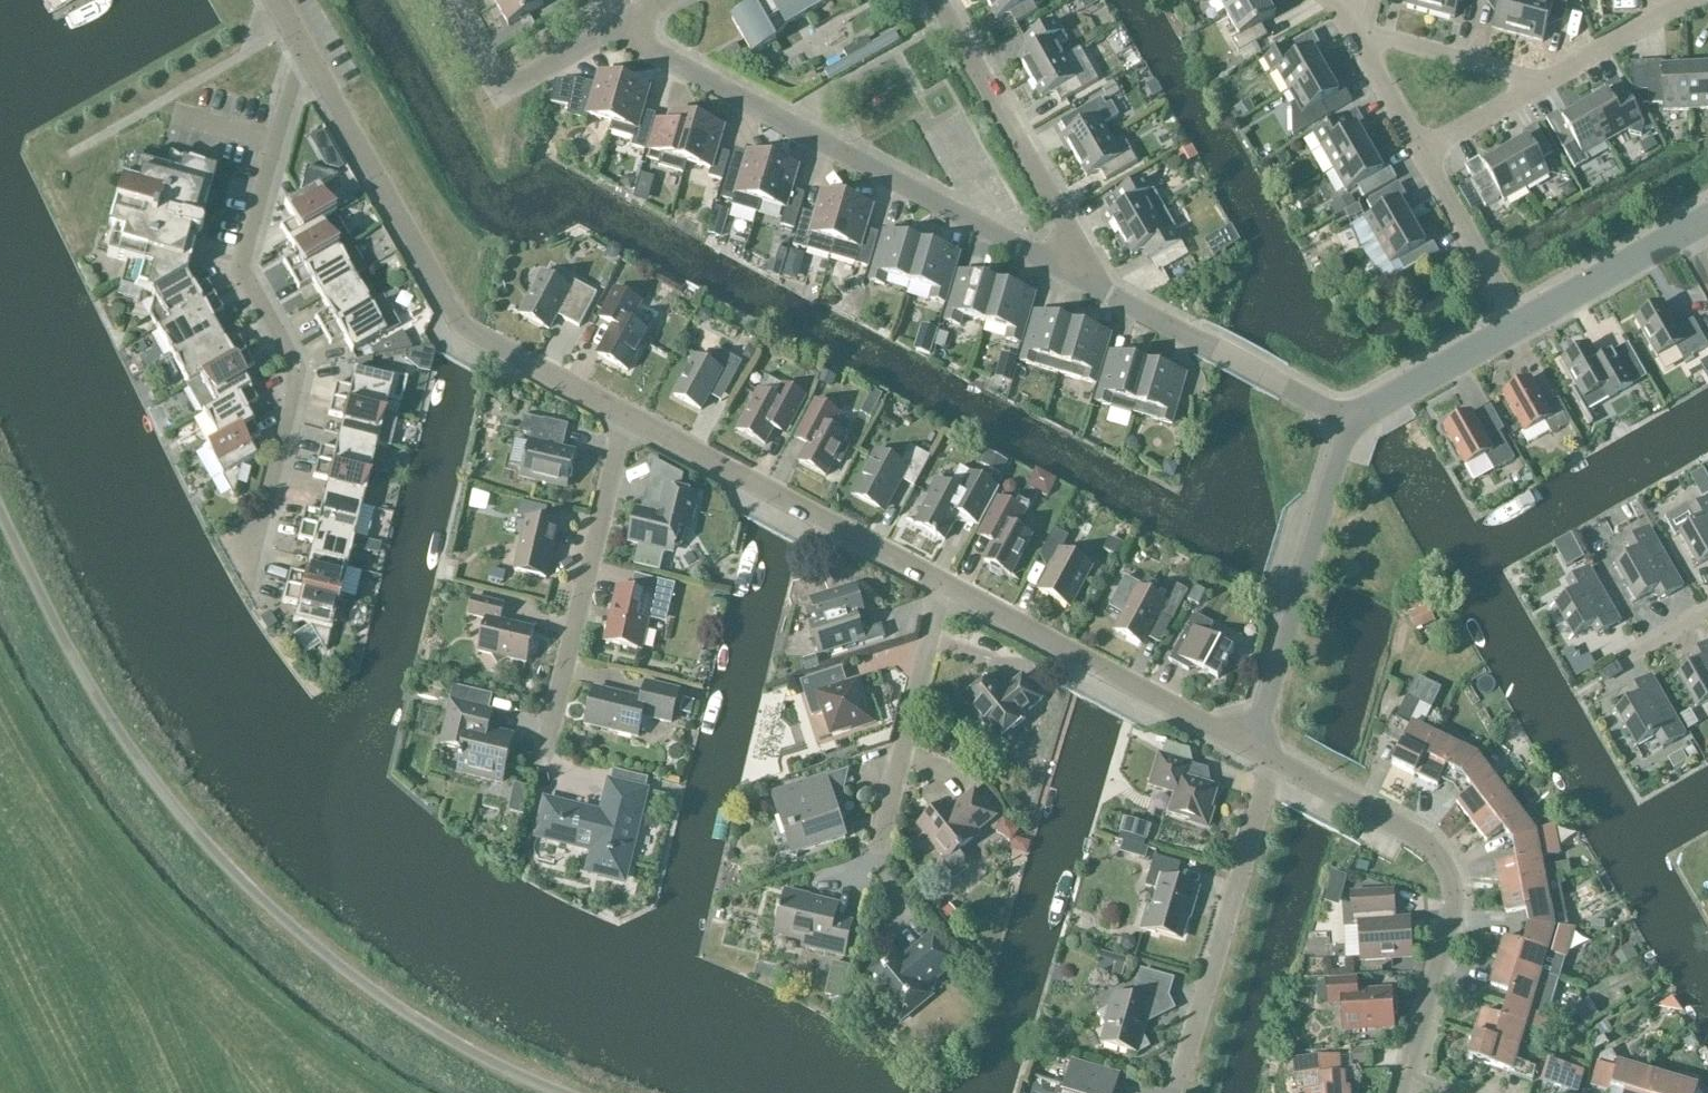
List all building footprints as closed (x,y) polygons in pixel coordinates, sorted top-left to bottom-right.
[(496,4),(509,27),(544,7),(540,0),(504,0),(496,4)] [(772,1),(752,13),(750,10),(750,9),(732,19),(753,56),(777,42),(775,39),(787,27),(810,14),(802,0),(771,0),(772,1)] [(810,14),(833,1),(836,0),(802,0),(810,14)] [(1031,0),(985,0),(997,20),(1009,13),(1016,25),(1048,6),(1044,0),(1031,0)] [(1227,15),(1253,0),(1218,0),(1227,15)] [(1266,0),(1253,0),(1227,15),(1239,37),(1232,41),(1239,54),(1264,40),(1257,28),(1276,17),(1266,0)] [(1404,5),(1429,12),(1433,0),(1405,0),(1404,5)] [(1460,0),(1433,0),(1429,12),(1455,19),(1460,0)] [(1492,29),(1518,36),(1527,0),(1486,0),(1486,1),(1499,5),(1492,29)] [(1518,36),(1543,43),(1550,19),(1563,22),(1569,0),(1527,0),(1518,36)] [(1031,51),(1018,58),(1030,78),(1065,58),(1058,47),(1068,41),(1056,21),(1024,39),(1031,51)] [(899,41),(895,33),(872,46),(868,39),(844,52),(848,60),(825,73),(830,81),(899,41)] [(1313,33),(1288,47),(1264,60),(1272,73),(1277,70),(1290,92),(1326,72),(1313,49),(1320,45),(1313,33)] [(1065,58),(1030,78),(1042,99),(1054,92),(1061,103),(1093,85),(1086,73),(1076,79),(1065,58)] [(1663,105),(1663,111),(1690,110),(1688,69),(1662,70),(1662,62),(1647,63),(1648,106),(1663,105)] [(1690,110),(1707,110),(1707,68),(1688,69),(1690,110)] [(1339,94),(1326,72),(1290,92),(1296,104),(1293,106),(1293,137),(1353,102),(1346,90),(1339,94)] [(573,85),(567,116),(587,122),(588,116),(613,123),(625,81),(600,74),(597,85),(591,89),(573,85)] [(1642,137),(1645,125),(1619,79),(1604,87),(1608,94),(1585,107),(1606,143),(1628,131),(1630,134),(1642,137)] [(650,89),(625,81),(613,123),(610,133),(634,140),(632,147),(646,151),(656,115),(643,111),(650,89)] [(1115,83),(1103,90),(1108,100),(1120,93),(1115,83)] [(1064,136),(1075,157),(1110,137),(1104,126),(1118,117),(1111,104),(1106,106),(1102,99),(1062,122),(1068,134),(1064,136)] [(1606,143),(1585,107),(1563,120),(1559,113),(1547,120),(1575,170),(1588,162),(1584,156),(1606,143)] [(1364,123),(1357,110),(1314,135),(1334,170),(1350,160),(1370,149),(1357,127),(1364,123)] [(655,132),(647,159),(660,163),(659,168),(683,175),(687,163),(699,121),(675,114),(668,136),(655,132)] [(711,170),(709,178),(723,182),(731,155),(717,151),(724,128),(699,121),(687,163),(711,170)] [(1527,189),(1549,176),(1541,161),(1553,154),(1537,126),(1524,133),(1528,140),(1506,153),(1527,189)] [(1110,137),(1075,157),(1087,177),(1100,170),(1106,182),(1139,163),(1127,144),(1117,149),(1110,137)] [(325,141),(313,148),(320,159),(332,152),(325,141)] [(1370,149),(1350,160),(1334,170),(1347,193),(1358,187),(1365,199),(1397,180),(1390,168),(1383,172),(1370,149)] [(774,160),(749,153),(743,176),(729,172),(721,199),(733,203),(732,206),(758,214),(761,202),(774,160)] [(1487,211),(1527,189),(1510,160),(1506,153),(1483,166),(1479,159),(1465,167),(1474,181),(1471,183),(1487,211)] [(1283,154),(1272,160),(1278,171),(1290,164),(1283,154)] [(786,209),(781,226),(794,230),(805,194),(792,190),(798,168),(774,160),(761,202),(786,209)] [(127,186),(120,184),(107,233),(113,235),(106,257),(126,263),(119,286),(151,295),(186,276),(195,243),(192,242),(193,238),(201,233),(197,224),(193,223),(193,219),(201,221),(214,173),(181,164),(178,176),(133,163),(127,186)] [(292,221),(280,228),(287,242),(322,222),(322,223),(335,215),(319,187),(337,177),(336,176),(307,168),(299,197),(284,206),(292,221)] [(642,174),(640,184),(652,187),(655,178),(642,174)] [(1120,235),(1165,210),(1147,177),(1107,200),(1114,212),(1109,215),(1120,235)] [(1566,185),(1564,193),(1568,199),(1578,193),(1572,182),(1566,185)] [(1361,252),(1361,253),(1413,223),(1400,201),(1407,197),(1400,184),(1367,203),(1374,215),(1352,228),(1361,252)] [(817,215),(803,212),(793,246),(831,257),(848,200),(823,193),(817,215)] [(1350,196),(1337,203),(1343,214),(1356,206),(1350,196)] [(831,257),(855,265),(869,269),(879,234),(866,230),(873,207),(848,200),(831,257)] [(1165,210),(1120,235),(1132,256),(1145,249),(1151,260),(1182,243),(1176,233),(1178,232),(1165,210)] [(283,263),(290,277),(350,243),(335,215),(322,223),(322,222),(287,242),(295,256),(283,263)] [(1426,246),(1413,223),(1361,253),(1387,285),(1440,254),(1433,242),(1426,246)] [(884,232),(870,282),(885,286),(888,276),(911,283),(923,243),(884,232)] [(290,277),(298,290),(311,283),(319,297),(353,278),(366,270),(350,243),(290,277)] [(923,243),(911,283),(934,289),(931,300),(946,304),(961,254),(923,243)] [(775,248),(771,261),(783,265),(787,251),(775,248)] [(963,316),(986,323),(998,283),(960,272),(945,322),(960,327),(963,316)] [(569,290),(542,275),(521,315),(549,330),(558,314),(565,317),(564,319),(580,328),(597,295),(573,282),(569,290)] [(149,316),(156,330),(215,297),(207,284),(194,291),(186,276),(151,295),(154,298),(149,316)] [(327,311),(314,319),(322,332),(369,306),(353,278),(319,297),(327,311)] [(1036,295),(998,283),(986,323),(1009,330),(1006,340),(1021,345),(1036,295)] [(614,326),(598,356),(628,372),(649,332),(631,323),(642,303),(616,289),(601,319),(614,326)] [(173,358),(184,351),(218,332),(210,318),(223,311),(215,297),(156,330),(173,358)] [(322,332),(330,346),(343,339),(351,354),(398,327),(382,298),(369,306),(322,332)] [(1636,320),(1657,358),(1676,347),(1684,362),(1707,348),(1707,346),(1693,320),(1678,329),(1664,304),(1636,320)] [(1036,312),(1021,362),(1059,374),(1074,324),(1036,312)] [(1059,374),(1082,381),(1097,385),(1112,335),(1074,324),(1059,374)] [(173,358),(188,386),(246,353),(239,339),(226,346),(218,332),(184,351),(173,358)] [(940,333),(936,347),(945,349),(949,336),(940,333)] [(389,341),(371,352),(374,358),(397,354),(389,341)] [(1633,385),(1620,362),(1604,371),(1590,346),(1562,362),(1584,400),(1579,402),(1585,413),(1633,385)] [(696,358),(675,397),(701,411),(715,385),(727,392),(742,363),(716,349),(708,364),(696,358)] [(202,414),(215,407),(249,388),(241,374),(254,366),(246,353),(188,386),(187,386),(202,414)] [(1111,353),(1096,403),(1134,414),(1149,364),(1111,353)] [(356,361),(355,368),(368,372),(372,358),(356,361)] [(1134,414),(1157,421),(1172,425),(1187,375),(1149,364),(1134,414)] [(335,385),(331,400),(384,413),(387,400),(400,404),(406,379),(393,375),(392,381),(354,372),(349,389),(335,385)] [(1551,435),(1572,423),(1559,400),(1546,407),(1531,379),(1503,395),(1525,433),(1544,422),(1551,435)] [(759,392),(738,431),(766,445),(774,429),(783,434),(790,421),(793,422),(806,399),(782,386),(775,400),(759,392)] [(202,414),(218,442),(252,423),(244,409),(257,402),(249,388),(215,407),(202,414)] [(338,435),(376,444),(388,447),(396,416),(384,413),(331,400),(328,415),(342,419),(338,435)] [(813,438),(799,463),(826,477),(834,461),(841,465),(850,447),(844,443),(847,438),(832,430),(840,414),(816,402),(801,431),(813,438)] [(1494,472),(1515,460),(1500,433),(1487,440),(1472,413),(1444,429),(1466,467),(1485,456),(1494,472)] [(565,443),(568,426),(544,420),(544,421),(525,416),(521,433),(532,436),(527,458),(526,457),(525,462),(526,462),(523,478),(566,488),(570,472),(571,472),(576,453),(559,449),(561,442),(565,443)] [(252,423),(218,442),(205,449),(232,497),(233,496),(241,467),(256,459),(247,444),(260,437),(252,423)] [(334,451),(320,447),(316,463),(369,475),(376,444),(338,435),(334,451)] [(901,466),(877,453),(856,493),(885,509),(901,480),(914,487),(930,458),(911,447),(901,466)] [(989,454),(982,466),(1002,477),(1009,464),(989,454)] [(312,478),(327,481),(323,497),(361,507),(369,475),(316,463),(312,478)] [(964,506),(985,517),(999,489),(961,468),(950,488),(936,480),(927,497),(930,498),(915,525),(934,535),(933,536),(937,538),(937,537),(945,541),(964,506)] [(638,508),(629,542),(640,545),(635,566),(646,568),(650,547),(661,550),(664,555),(683,544),(686,532),(692,533),(701,496),(665,487),(660,507),(652,512),(638,508)] [(305,510),(301,525),(353,538),(361,507),(323,497),(319,513),(305,510)] [(984,562),(1011,576),(1032,537),(1017,529),(1025,513),(999,499),(984,529),(998,537),(984,562)] [(1690,511),(1697,523),(1675,536),(1676,537),(1680,534),(1698,565),(1693,568),(1694,569),(1707,561),(1707,501),(1690,511)] [(521,502),(518,517),(527,519),(515,572),(546,579),(559,526),(544,523),(548,508),(521,502)] [(311,544),(308,560),(346,569),(351,546),(353,538),(301,525),(297,540),(311,544)] [(1054,564),(1039,591),(1071,608),(1092,568),(1061,551),(1069,537),(1055,529),(1040,556),(1054,564)] [(1650,529),(1626,543),(1633,555),(1611,568),(1611,569),(1616,567),(1636,601),(1631,604),(1632,605),(1654,592),(1660,601),(1683,588),(1650,529)] [(353,538),(351,546),(362,549),(364,540),(353,538)] [(304,575),(289,572),(286,587),(338,600),(346,569),(308,560),(304,575)] [(1589,569),(1566,582),(1573,594),(1550,607),(1551,608),(1556,606),(1573,637),(1569,639),(1569,641),(1592,628),(1598,637),(1621,624),(1589,569)] [(606,642),(642,651),(652,610),(669,614),(676,585),(635,576),(635,577),(636,578),(633,591),(619,588),(606,642)] [(1125,616),(1116,632),(1142,646),(1160,614),(1172,621),(1188,592),(1174,585),(1165,603),(1140,590),(1142,586),(1126,578),(1110,608),(1125,616)] [(296,606),(292,623),(309,627),(325,653),(338,600),(286,587),(282,602),(296,606)] [(859,642),(860,647),(886,639),(882,626),(861,632),(857,620),(865,617),(855,587),(812,600),(822,631),(813,634),(821,655),(859,642)] [(498,665),(508,659),(525,663),(523,674),(523,675),(529,652),(535,648),(531,642),(534,630),(500,622),(504,606),(474,598),(470,616),(487,620),(480,652),(493,656),(498,665)] [(1416,630),(1436,623),(1430,607),(1410,615),(1416,630)] [(1169,660),(1189,671),(1192,666),(1218,680),(1225,667),(1226,668),(1229,663),(1227,662),(1234,650),(1208,636),(1214,625),(1194,614),(1193,615),(1194,616),(1171,660),(1169,659),(1169,660)] [(269,616),(258,623),(266,634),(276,627),(269,616)] [(1691,655),(1696,665),(1674,678),(1675,679),(1679,676),(1697,707),(1692,710),(1693,711),(1707,702),(1707,646),(1691,655)] [(1573,649),(1563,655),(1570,666),(1580,660),(1573,649)] [(807,673),(819,669),(815,657),(803,661),(807,673)] [(855,730),(874,723),(868,704),(865,705),(858,683),(849,686),(844,684),(840,671),(802,683),(813,717),(825,713),(832,734),(854,727),(855,730)] [(1007,735),(1026,719),(1023,716),(1043,700),(1023,676),(1004,692),(992,678),(986,684),(978,685),(974,688),(971,696),(965,701),(991,734),(989,736),(988,741),(995,749),(1000,749),(1008,743),(1008,737),(1007,735)] [(1652,678),(1629,691),(1634,701),(1612,714),(1612,715),(1617,712),(1637,746),(1632,749),(1633,750),(1655,737),(1662,749),(1686,736),(1652,678)] [(642,701),(595,689),(586,725),(638,738),(643,717),(671,724),(679,691),(647,683),(642,701)] [(1393,765),(1415,776),(1435,736),(1422,730),(1432,710),(1407,698),(1396,719),(1411,727),(1393,765)] [(459,773),(502,783),(512,742),(487,736),(493,713),(452,703),(442,746),(464,751),(459,773)] [(1688,731),(1698,725),(1690,712),(1680,718),(1688,731)] [(1446,769),(1462,776),(1478,757),(1435,736),(1415,776),(1437,787),(1446,769)] [(1674,771),(1688,763),(1682,752),(1668,761),(1674,771)] [(1191,823),(1208,828),(1213,811),(1211,810),(1217,788),(1186,779),(1191,765),(1160,756),(1153,777),(1179,785),(1170,814),(1191,820),(1191,823)] [(1478,757),(1462,776),(1473,790),(1457,802),(1472,822),(1507,795),(1478,757)] [(787,857),(797,859),(798,854),(846,838),(846,837),(845,837),(826,779),(831,777),(831,776),(772,795),(773,796),(781,816),(785,814),(792,834),(787,857)] [(590,850),(585,871),(621,880),(628,876),(632,858),(630,858),(646,792),(610,783),(605,806),(608,811),(601,815),(600,814),(546,801),(538,837),(590,850)] [(946,805),(920,826),(947,860),(943,863),(942,873),(948,880),(957,881),(970,870),(971,861),(963,851),(975,841),(971,836),(994,817),(975,793),(952,812),(946,805)] [(1536,834),(1507,795),(1472,822),(1487,842),(1503,830),(1513,844),(1536,834)] [(1152,826),(1124,819),(1120,834),(1147,841),(1152,826)] [(1007,821),(998,832),(1007,839),(1016,839),(1021,832),(1007,821)] [(1554,826),(1536,834),(1541,858),(1561,855),(1554,826)] [(1497,865),(1502,889),(1545,881),(1541,858),(1536,834),(1513,844),(1517,861),(1497,865)] [(1138,845),(1134,857),(1145,860),(1149,849),(1138,845)] [(1155,857),(1146,887),(1160,891),(1154,909),(1147,907),(1140,929),(1156,933),(1157,930),(1183,937),(1191,908),(1194,909),(1200,889),(1176,882),(1181,865),(1155,857)] [(1348,878),(1333,874),(1325,904),(1340,908),(1348,878)] [(1552,915),(1545,881),(1502,889),(1506,914),(1526,910),(1529,927),(1555,928),(1559,929),(1569,929),(1566,913),(1552,915)] [(809,896),(786,891),(776,934),(777,934),(777,932),(805,939),(803,947),(844,957),(852,923),(835,919),(838,907),(837,907),(837,908),(808,902),(809,896)] [(1395,913),(1393,893),(1352,895),(1354,926),(1360,925),(1361,960),(1412,957),(1410,921),(1391,922),(1390,913),(1395,913)] [(1591,922),(1590,930),(1604,931),(1604,922),(1591,922)] [(1555,928),(1529,927),(1524,944),(1505,938),(1498,962),(1541,975),(1555,928)] [(1569,929),(1559,929),(1552,953),(1566,958),(1575,929),(1569,929)] [(917,1009),(932,997),(923,986),(956,959),(934,933),(899,962),(891,953),(894,951),(893,949),(865,973),(882,993),(879,996),(897,1018),(914,1004),(917,1009)] [(1122,940),(1121,946),(1124,951),(1129,953),(1135,950),(1136,944),(1134,939),(1128,937),(1122,940)] [(1628,951),(1616,958),(1622,967),(1633,961),(1628,951)] [(1128,960),(1100,952),(1098,961),(1115,966),(1112,975),(1123,978),(1128,960)] [(1548,1017),(1552,1002),(1534,997),(1541,975),(1498,962),(1491,986),(1510,992),(1506,1005),(1530,1012),(1548,1017)] [(833,964),(826,996),(842,1000),(850,968),(833,964)] [(1343,1003),(1345,1030),(1393,1027),(1391,993),(1357,995),(1356,981),(1327,983),(1329,1004),(1343,1003)] [(1161,992),(1138,986),(1134,999),(1116,994),(1115,995),(1117,995),(1113,1009),(1110,1008),(1100,1015),(1105,1026),(1107,1026),(1102,1044),(1101,1043),(1101,1045),(1138,1055),(1138,1054),(1149,1047),(1143,1036),(1144,1035),(1142,1035),(1146,1020),(1148,1020),(1148,1019),(1147,1019),(1151,1005),(1152,1005),(1152,1004),(1169,996),(1169,995),(1168,996),(1164,998),(1161,992)] [(1591,1001),(1575,1010),(1584,1025),(1600,1015),(1591,1001)] [(1548,1017),(1530,1012),(1506,1005),(1503,1018),(1483,1012),(1476,1036),(1519,1049),(1525,1027),(1546,1033),(1550,1018),(1548,1017)] [(1607,1023),(1597,1029),(1601,1036),(1611,1030),(1607,1023)] [(1476,1036),(1469,1060),(1510,1072),(1509,1075),(1532,1081),(1536,1068),(1515,1062),(1519,1049),(1476,1036)] [(1597,1041),(1593,1053),(1608,1045),(1603,1037),(1597,1041)] [(1367,1050),(1352,1051),(1353,1062),(1368,1061),(1367,1050)] [(1624,1092),(1653,1092),(1658,1075),(1618,1064),(1611,1051),(1600,1057),(1591,1087),(1610,1092),(1611,1087),(1625,1091),(1624,1092)] [(1305,1092),(1349,1092),(1349,1089),(1345,1090),(1344,1075),(1342,1075),(1341,1056),(1293,1059),(1294,1080),(1320,1079),(1321,1091),(1305,1092)] [(1569,1068),(1552,1063),(1548,1076),(1565,1081),(1569,1068)] [(1115,1089),(1119,1077),(1074,1064),(1065,1092),(1114,1092),(1115,1089)] [(1548,1076),(1545,1085),(1573,1092),(1580,1092),(1586,1073),(1569,1068),(1565,1081),(1548,1076)] [(1698,1087),(1658,1075),(1653,1092),(1701,1092),(1698,1087)]
